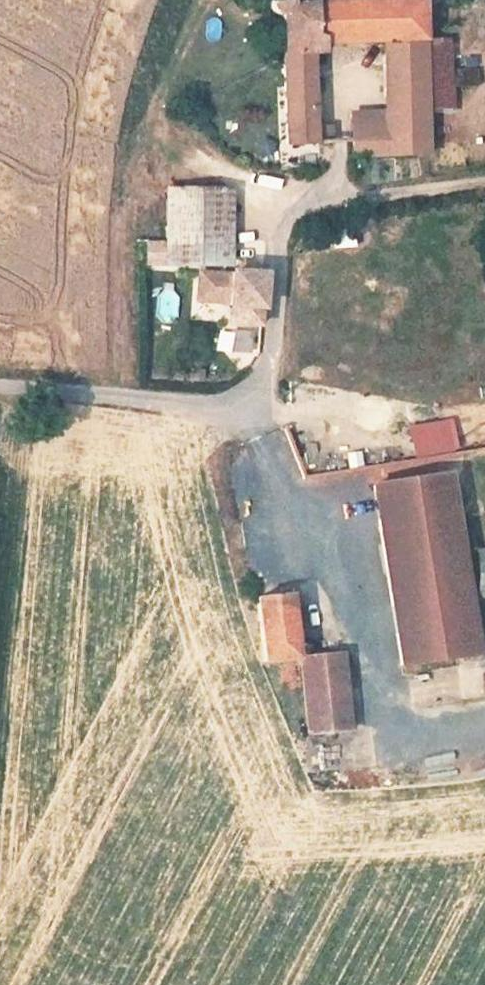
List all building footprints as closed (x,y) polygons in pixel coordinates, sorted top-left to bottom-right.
[(428,44),(428,4),(299,5),(296,0),(280,0),(278,1),(274,5),(271,12),(271,18),(273,23),(277,25),(279,29),(284,30),(286,148),(334,148),(335,125),(320,123),(320,99),(324,96),(326,93),(327,89),(326,87),(325,85),(317,83),(318,58),(331,58),(332,45),(384,44),(428,44)] [(384,122),(385,153),(428,153),(428,44),(384,44),(384,122)] [(455,86),(479,86),(479,69),(456,69),(455,86)] [(354,154),(385,153),(384,122),(356,124),(354,154)] [(217,195),(167,195),(166,270),(217,270),(217,195)] [(252,320),(260,320),(262,277),(229,278),(228,335),(251,336),(252,320)] [(453,416),(408,423),(414,456),(458,448),(453,416)] [(456,471),(379,482),(404,662),(480,651),(456,471)] [(476,547),(479,599),(484,599),(484,547),(476,547)] [(267,654),(302,650),(294,584),(259,588),(267,654)] [(307,650),(310,681),(349,678),(346,647),(307,650)] [(484,677),(462,677),(463,696),(484,696),(484,677)] [(349,678),(310,681),(315,732),(354,729),(349,678)]
